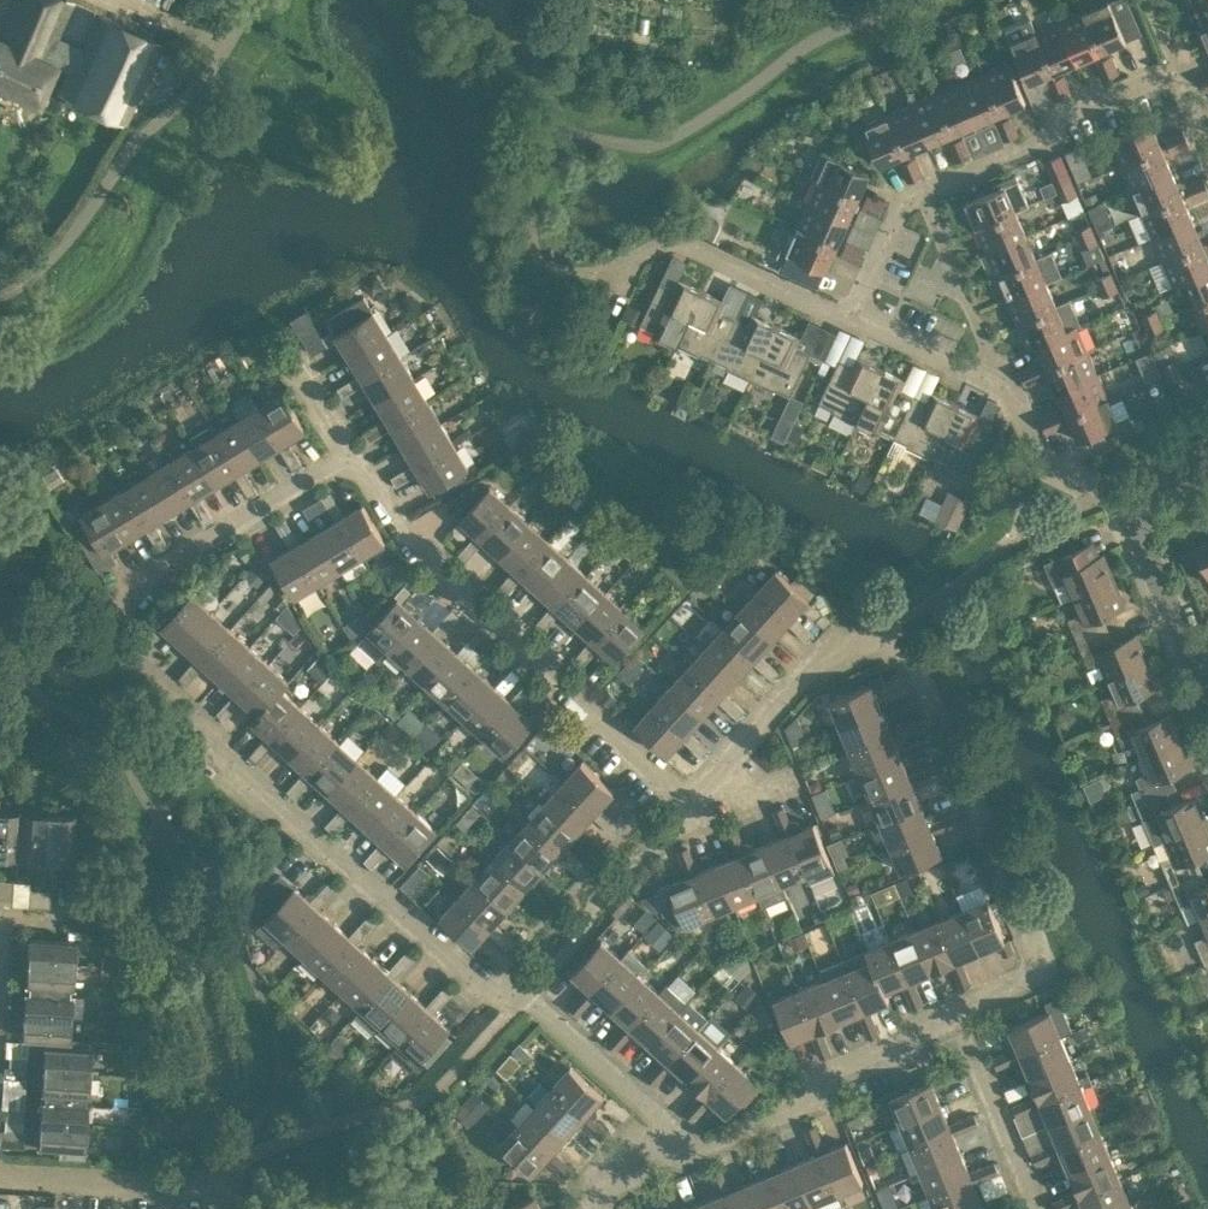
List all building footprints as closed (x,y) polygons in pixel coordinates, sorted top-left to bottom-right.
[(57,65),(67,43),(56,38),(72,3),(66,0),(2,0),(0,3),(0,88),(38,106),(57,65)] [(1126,40),(1142,33),(1127,0),(1112,0),(1109,1),(1108,0),(1083,11),(1100,51),(1126,40)] [(1188,5),(1199,28),(1207,24),(1207,0),(1199,0),(1188,5)] [(1077,61),(1100,51),(1083,11),(1059,21),(1077,61)] [(57,93),(123,123),(124,124),(161,45),(161,44),(99,15),(83,50),(67,43),(57,65),(68,70),(57,93)] [(1056,78),(1053,71),(1035,32),(1029,17),(1004,28),(1028,82),(1043,76),(1046,82),(1048,81),(1052,90),(1067,84),(1063,75),(1056,78)] [(1053,71),(1077,61),(1059,21),(1035,32),(1053,71)] [(1199,28),(1207,50),(1207,24),(1199,28)] [(1099,70),(1115,63),(1111,55),(1096,61),(1099,70)] [(983,72),(1000,112),(1025,101),(1008,61),(983,72)] [(1115,63),(1099,70),(1103,79),(1119,72),(1115,63)] [(976,123),(1000,112),(983,72),(959,83),(976,123)] [(952,133),(976,123),(959,83),(935,93),(952,133)] [(1067,84),(1052,90),(1055,99),(1071,93),(1067,84)] [(929,143),(952,133),(935,93),(912,103),(929,143)] [(905,153),(929,143),(912,103),(888,113),(905,153)] [(880,164),(905,153),(888,113),(863,124),(851,129),(860,150),(871,145),(880,164)] [(999,131),(1015,125),(1011,116),(996,122),(999,131)] [(1110,139),(1121,164),(1161,147),(1150,122),(1110,139)] [(1015,125),(999,131),(1003,140),(1019,133),(1015,125)] [(1182,129),(1173,133),(1180,148),(1189,145),(1182,129)] [(1171,152),(1180,148),(1173,133),(1164,137),(1171,152)] [(952,152),(967,145),(963,136),(948,143),(952,152)] [(967,145),(952,152),(955,160),(971,154),(967,145)] [(1171,171),(1161,147),(1121,164),(1131,188),(1171,171)] [(871,188),(864,185),(869,172),(822,151),(811,176),(818,179),(858,197),(865,200),(868,192),(869,192),(871,188)] [(1044,161),(1058,192),(1073,185),(1060,154),(1044,161)] [(904,172),(919,165),(915,157),(900,163),(904,172)] [(923,174),(919,165),(904,172),(908,181),(923,174)] [(1092,176),(1088,166),(1072,173),(1077,183),(1092,176)] [(1131,188),(1142,212),(1182,195),(1171,171),(1131,188)] [(975,227),(1015,210),(1029,204),(1016,174),(993,183),(996,189),(965,202),(975,227)] [(1201,196),(1207,193),(1207,189),(1203,177),(1194,181),(1201,196)] [(848,221),(858,197),(818,179),(808,203),(848,221)] [(1192,200),(1201,196),(1194,181),(1185,184),(1192,200)] [(1077,194),(1073,185),(1058,192),(1061,201),(1077,194)] [(877,196),(869,192),(868,192),(865,200),(861,208),(870,212),(877,196)] [(1095,193),(1084,197),(1087,205),(1098,200),(1095,193)] [(1192,219),(1182,195),(1142,212),(1152,236),(1192,219)] [(886,200),(877,196),(870,212),(879,215),(886,200)] [(1096,228),(1110,222),(1100,200),(1086,206),(1096,228)] [(837,244),(848,221),(808,203),(797,227),(837,244)] [(1026,234),(1015,210),(975,227),(986,251),(1026,234)] [(702,216),(695,230),(713,239),(720,225),(702,216)] [(1152,236),(1162,260),(1202,243),(1192,219),(1152,236)] [(1078,239),(1094,233),(1090,224),(1074,231),(1078,239)] [(804,259),(826,269),(837,244),(797,227),(778,269),(796,277),(804,259)] [(1094,233),(1078,239),(1082,248),(1097,242),(1094,233)] [(986,251),(996,275),(1036,258),(1026,234),(986,251)] [(840,255),(849,259),(856,244),(847,240),(840,255)] [(1202,243),(1162,260),(1173,285),(1183,280),(1182,280),(1207,269),(1207,256),(1202,243)] [(865,247),(856,244),(849,259),(858,263),(865,247)] [(1046,281),(1036,258),(996,275),(1006,299),(1046,281)] [(1182,280),(1183,280),(1193,304),(1207,297),(1207,269),(1182,280)] [(1099,287),(1114,280),(1110,272),(1095,278),(1099,287)] [(1133,288),(1127,275),(1118,278),(1124,292),(1133,288)] [(677,344),(703,290),(678,278),(674,287),(661,280),(640,324),(654,330),(653,332),(677,344)] [(1118,289),(1114,280),(1099,287),(1103,296),(1118,289)] [(1016,323),(1056,305),(1046,281),(1006,299),(1016,323)] [(727,301),(703,290),(677,344),(701,356),(702,353),(715,360),(735,316),(723,310),(727,301)] [(339,338),(350,355),(387,333),(373,309),(363,292),(325,314),(333,329),(322,336),(327,345),(339,338)] [(1207,325),(1207,297),(1193,304),(1203,328),(1207,325)] [(1070,299),(1056,305),(1016,323),(1027,348),(1037,343),(1036,342),(1067,329),(1066,329),(1076,324),(1080,323),(1070,299)] [(627,302),(621,317),(635,323),(642,309),(627,302)] [(1144,325),(1160,318),(1156,309),(1140,316),(1144,325)] [(751,379),(776,325),(752,313),(748,322),(735,316),(715,360),(727,366),(726,368),(751,379)] [(1163,327),(1160,318),(1144,325),(1148,334),(1163,327)] [(296,330),(309,349),(322,340),(309,321),(296,330)] [(1076,324),(1066,329),(1067,329),(1036,342),(1037,343),(1041,355),(1035,357),(1037,362),(1028,366),(1035,381),(1043,377),(1040,369),(1046,367),(1087,349),(1076,324)] [(801,337),(776,325),(751,379),(775,391),(776,389),(790,395),(810,352),(796,345),(801,337)] [(400,355),(387,333),(350,355),(360,373),(363,378),(400,355)] [(1087,349),(1046,367),(1057,390),(1097,373),(1087,349)] [(400,355),(363,378),(360,373),(349,380),(354,389),(366,382),(377,400),(414,377),(400,355)] [(831,410),(855,422),(882,367),(857,356),(853,365),(839,358),(819,401),(832,408),(831,410)] [(1161,364),(1162,367),(1165,372),(1180,366),(1176,357),(1161,364)] [(1035,381),(1028,366),(1019,369),(1026,385),(1035,381)] [(1180,366),(1165,372),(1169,381),(1177,378),(1184,375),(1180,366)] [(906,379),(882,367),(855,422),(880,433),(881,431),(893,437),(914,394),(902,387),(906,379)] [(1107,397),(1097,373),(1057,390),(1067,414),(1107,397)] [(390,422),(427,399),(414,377),(377,400),(387,418),(390,422)] [(1181,389),(1177,378),(1169,381),(1174,393),(1181,389)] [(342,397),(354,389),(349,380),(337,387),(342,397)] [(914,394),(893,437),(906,443),(905,445),(929,457),(956,402),(931,391),(927,400),(914,394)] [(260,406),(283,443),(278,446),(285,457),(294,452),(287,440),(306,429),(283,392),(260,406)] [(1118,422),(1107,397),(1067,414),(1078,439),(1118,422)] [(427,399),(390,422),(387,418),(376,425),(381,434),(393,427),(404,444),(441,422),(427,399)] [(980,414),(956,402),(929,457),(954,468),(955,466),(968,473),(989,429),(976,423),(980,414)] [(283,443),(260,406),(238,419),(260,456),(278,446),(283,443)] [(717,409),(712,420),(722,425),(728,414),(717,409)] [(1048,413),(1055,429),(1064,425),(1057,410),(1048,413)] [(1055,429),(1048,413),(1040,417),(1046,433),(1055,429)] [(216,433),(238,470),(234,473),(241,484),(250,479),(243,467),(260,456),(238,419),(216,433)] [(773,434),(786,440),(793,424),(780,419),(773,434)] [(522,445),(539,432),(530,420),(513,433),(522,445)] [(795,420),(788,437),(798,441),(805,425),(795,420)] [(417,466),(454,444),(441,422),(404,444),(414,462),(417,466)] [(369,441),(381,434),(376,425),(364,432),(369,441)] [(238,470),(216,433),(193,446),(216,483),(234,473),(238,470)] [(454,444),(417,466),(414,462),(403,469),(408,478),(420,471),(431,490),(468,467),(454,444)] [(199,494),(216,483),(193,446),(171,460),(194,497),(189,500),(196,511),(206,506),(199,494)] [(836,458),(818,450),(811,464),(829,472),(836,458)] [(302,463),(294,452),(285,457),(292,469),(302,463)] [(189,500),(194,497),(171,460),(149,473),(172,510),(189,500)] [(51,488),(64,480),(56,466),(43,474),(51,488)] [(396,486),(408,478),(403,469),(391,476),(396,486)] [(854,488),(863,492),(871,476),(862,471),(854,488)] [(127,487),(149,524),(145,527),(152,538),(161,533),(153,521),(172,510),(149,473),(127,487)] [(257,491),(250,479),(241,484),(248,496),(257,491)] [(480,537),(510,504),(490,486),(460,518),(476,533),(480,537)] [(584,497),(584,496),(573,486),(572,486),(564,495),(576,505),(584,497)] [(149,524),(127,487),(104,500),(127,537),(145,527),(149,524)] [(958,527),(958,526),(970,498),(948,489),(936,518),(958,527)] [(320,497),(328,509),(337,503),(329,491),(320,497)] [(109,548),(127,537),(104,500),(81,514),(86,522),(74,530),(99,571),(117,560),(109,548)] [(362,555),(339,518),(344,515),(337,503),(328,509),(334,520),(317,531),(340,568),(362,555)] [(363,504),(344,515),(339,518),(362,555),(385,541),(363,504)] [(480,537),(476,533),(467,543),(475,550),(484,540),(499,554),(529,521),(510,504),(480,537)] [(213,518),(206,506),(196,511),(204,523),(213,518)] [(276,524),(283,536),(292,530),(285,519),(276,524)] [(529,521),(499,554),(515,568),(518,571),(548,539),(529,521)] [(317,582),(295,545),(299,542),(292,530),(283,536),(290,548),(272,559),(294,596),(317,582)] [(317,531),(299,542),(295,545),(317,582),(340,568),(317,531)] [(168,545),(161,533),(152,538),(159,550),(168,545)] [(1195,544),(1207,574),(1207,538),(1195,544)] [(567,557),(548,539),(518,571),(515,568),(505,578),(513,585),(523,575),(538,589),(567,557)] [(255,554),(247,541),(237,547),(245,561),(255,554)] [(475,550),(467,543),(457,553),(465,560),(475,550)] [(1072,597),(1114,579),(1103,553),(1080,563),(1074,549),(1044,562),(1054,586),(1065,581),(1072,597)] [(538,589),(553,603),(557,606),(586,574),(567,557),(538,589)] [(258,583),(268,573),(256,563),(247,573),(258,583)] [(717,565),(711,570),(712,577),(719,580),(725,575),(724,568),(717,565)] [(758,589),(790,618),(787,622),(796,631),(804,623),(794,614),(809,598),(776,569),(758,589)] [(422,581),(414,573),(404,584),(412,591),(422,581)] [(606,592),(586,574),(557,606),(553,603),(544,613),(552,620),(561,610),(576,624),(606,592)] [(513,585),(505,578),(496,588),(504,595),(513,585)] [(1125,605),(1114,579),(1072,597),(1079,614),(1068,618),(1078,642),(1108,629),(1102,615),(1125,605)] [(377,659),(388,647),(418,615),(402,601),(412,591),(404,584),(395,594),(398,597),(368,629),(358,641),(377,659)] [(790,618),(758,589),(741,608),(773,637),(787,622),(790,618)] [(167,629),(182,643),(211,610),(191,592),(162,624),(159,621),(149,631),(157,639),(167,629)] [(373,592),(364,598),(369,606),(378,600),(373,592)] [(606,592),(576,624),(591,638),(595,641),(625,609),(606,592)] [(759,652),(773,637),(741,608),(723,627),(755,656),(752,660),(761,669),(769,661),(759,652)] [(451,609),(442,619),(450,627),(459,616),(451,609)] [(595,641),(591,638),(582,648),(590,655),(599,645),(615,659),(645,627),(625,609),(595,641)] [(182,643),(197,656),(201,660),(230,628),(211,610),(182,643)] [(365,610),(343,624),(353,639),(371,620),(365,610)] [(552,620),(544,613),(534,623),(542,630),(552,620)] [(437,633),(441,637),(450,627),(442,619),(433,629),(418,615),(388,647),(407,665),(437,633)] [(814,633),(804,623),(796,631),(807,640),(814,633)] [(752,660),(755,656),(723,627),(705,646),(738,676),(752,660)] [(201,660),(197,656),(188,666),(196,674),(205,664),(220,678),(250,646),(230,628),(201,660)] [(1108,629),(1078,642),(1088,665),(1099,660),(1106,677),(1148,659),(1137,632),(1114,642),(1108,629)] [(437,633),(407,665),(427,682),(456,650),(441,637),(437,633)] [(490,644),(481,655),(488,662),(498,651),(490,644)] [(220,678),(235,691),(239,695),(269,663),(250,646),(220,678)] [(688,665),(720,695),(717,699),(726,708),(734,700),(724,691),(738,676),(705,646),(688,665)] [(581,665),(590,655),(582,648),(573,658),(581,665)] [(475,668),(479,672),(488,662),(481,655),(472,665),(456,650),(427,682),(446,700),(475,668)] [(635,653),(631,657),(639,664),(643,660),(635,653)] [(1055,668),(1050,656),(1041,659),(1046,671),(1055,668)] [(1112,721),(1142,708),(1136,695),(1159,685),(1148,659),(1106,677),(1113,693),(1102,698),(1112,721)] [(779,671),(769,661),(761,669),(772,679),(779,671)] [(239,695),(235,691),(226,701),(234,708),(243,698),(258,712),(259,713),(281,688),(282,689),(289,681),(269,663),(239,695)] [(720,695),(688,665),(670,685),(703,714),(717,699),(720,695)] [(186,684),(196,674),(188,666),(178,677),(186,684)] [(362,673),(355,666),(348,674),(355,680),(362,673)] [(475,668),(446,700),(465,717),(494,685),(479,672),(475,668)] [(830,700),(841,725),(881,708),(873,690),(885,684),(881,674),(869,679),(870,683),(830,700)] [(529,679),(519,689),(527,697),(536,686),(529,679)] [(513,703),(518,707),(527,697),(519,689),(510,699),(494,685),(465,717),(484,735),(513,703)] [(653,704),(685,733),(681,737),(691,746),(699,738),(689,729),(703,714),(670,685),(653,704)] [(599,694),(610,705),(618,698),(606,687),(599,694)] [(251,720),(267,734),(271,738),(300,706),(282,689),(281,688),(259,713),(258,712),(251,720)] [(744,709),(734,700),(726,708),(737,717),(744,709)] [(225,719),(234,708),(226,701),(217,712),(225,719)] [(513,703),(484,735),(504,753),(534,721),(518,707),(513,703)] [(667,753),(681,737),(685,733),(653,704),(634,724),(667,753)] [(300,706),(271,738),(267,734),(258,744),(266,751),(275,742),(290,755),(319,723),(300,706)] [(891,732),(893,737),(905,732),(901,722),(889,727),(881,708),(841,725),(851,749),(891,732)] [(1142,708),(1112,721),(1122,745),(1133,740),(1140,756),(1182,738),(1171,712),(1148,721),(1142,708)] [(413,734),(424,721),(416,714),(405,726),(413,734)] [(786,728),(794,746),(808,740),(798,717),(786,728)] [(914,717),(901,722),(905,732),(918,727),(914,717)] [(290,755),(305,769),(309,773),(339,741),(319,723),(290,755)] [(851,749),(860,773),(901,756),(893,737),(891,732),(851,749)] [(709,748),(699,738),(691,746),(702,756),(709,748)] [(1193,764),(1182,738),(1140,756),(1147,772),(1136,777),(1146,800),(1167,791),(1176,787),(1170,774),(1193,764)] [(309,773),(305,769),(296,779),(304,787),(313,777),(328,791),(358,758),(339,741),(309,773)] [(256,762),(266,751),(258,744),(248,755),(256,762)] [(909,775),(901,756),(860,773),(870,797),(911,780),(909,775)] [(328,791),(343,804),(348,808),(377,776),(358,758),(328,791)] [(563,781),(595,810),(592,814),(602,823),(609,815),(599,806),(614,790),(581,761),(563,781)] [(934,765),(921,770),(925,780),(938,775),(934,765)] [(925,780),(921,770),(909,775),(911,780),(870,797),(880,821),(921,804),(913,785),(925,780)] [(468,784),(474,789),(478,789),(486,780),(478,773),(468,784)] [(377,776),(348,808),(343,804),(334,814),(342,821),(351,811),(367,826),(396,793),(377,776)] [(809,782),(813,792),(822,789),(818,778),(809,782)] [(295,797),(304,787),(296,779),(287,790),(295,797)] [(595,810),(563,781),(545,800),(578,830),(592,814),(595,810)] [(1137,804),(1154,844),(1165,839),(1207,821),(1196,795),(1173,805),(1167,791),(1146,800),(1137,804)] [(367,826),(382,840),(386,843),(415,811),(396,793),(367,826)] [(528,820),(560,849),(557,852),(567,862),(574,854),(564,845),(578,830),(545,800),(528,820)] [(832,803),(819,809),(822,817),(836,812),(832,803)] [(931,828),(933,833),(945,828),(941,818),(936,820),(934,816),(927,813),(925,814),(921,804),(880,821),(890,845),(931,828)] [(42,858),(46,805),(38,805),(38,811),(18,809),(14,856),(42,858)] [(53,806),(46,805),(42,858),(70,860),(73,813),(53,812),(53,806)] [(773,810),(779,823),(789,818),(783,806),(773,810)] [(14,856),(18,809),(0,808),(0,855),(14,856)] [(386,843),(382,840),(373,849),(381,857),(390,847),(406,861),(435,829),(415,811),(386,843)] [(954,813),(941,818),(945,828),(958,822),(954,813)] [(333,832),(342,821),(334,814),(325,824),(333,832)] [(619,825),(609,815),(602,823),(612,833),(619,825)] [(782,883),(806,873),(789,833),(794,831),(789,820),(789,818),(779,823),(784,835),(765,843),(782,883)] [(792,819),(789,820),(794,831),(789,833),(806,873),(809,882),(834,872),(813,823),(801,828),(798,822),(792,819)] [(560,849),(528,820),(510,839),(543,868),(557,852),(560,849)] [(1201,871),(1195,857),(1207,852),(1207,823),(1207,821),(1165,839),(1172,855),(1161,860),(1171,884),(1201,871)] [(828,827),(833,839),(842,836),(837,824),(828,827)] [(725,830),(731,843),(741,839),(735,826),(725,830)] [(941,853),(933,833),(931,828),(890,845),(901,870),(941,853)] [(493,858),(525,887),(522,891),(532,900),(539,892),(529,883),(543,868),(510,839),(493,858)] [(741,839),(731,843),(736,855),(741,853),(758,893),(763,906),(787,896),(782,883),(765,843),(753,848),(752,845),(746,842),(743,843),(741,839)] [(443,873),(454,861),(437,846),(426,858),(443,873)] [(678,850),(683,863),(693,859),(687,846),(682,848),(678,850)] [(371,867),(381,857),(373,849),(364,860),(371,867)] [(734,903),(758,893),(741,853),(736,855),(717,863),(734,903)] [(585,863),(574,854),(567,862),(577,871),(585,863)] [(848,865),(845,855),(835,860),(838,869),(848,865)] [(525,887),(493,858),(475,877),(508,906),(522,891),(525,887)] [(953,868),(955,864),(953,858),(943,862),(947,871),(953,868)] [(698,871),(693,859),(683,863),(688,875),(668,884),(653,890),(663,915),(678,909),(685,924),(710,913),(693,873),(698,871)] [(717,863),(698,871),(693,873),(710,913),(734,903),(717,863)] [(294,886),(299,881),(284,868),(250,905),(267,920),(259,929),(277,945),(285,936),(314,904),(318,907),(327,897),(319,890),(310,900),(294,886)] [(1171,884),(1181,907),(1192,902),(1199,919),(1207,915),(1207,884),(1201,871),(1171,884)] [(458,896),(490,926),(487,929),(497,938),(504,930),(494,921),(508,906),(475,877),(458,896)] [(419,889),(407,878),(400,885),(412,896),(419,889)] [(897,882),(903,896),(913,892),(907,878),(897,882)] [(329,880),(319,890),(327,897),(337,887),(329,880)] [(851,895),(860,891),(856,881),(847,885),(851,895)] [(1147,891),(1144,882),(1133,887),(1137,896),(1147,891)] [(1176,896),(1172,886),(1162,890),(1166,900),(1176,896)] [(29,887),(28,905),(38,906),(40,888),(29,887)] [(38,906),(43,906),(49,907),(50,889),(40,888),(38,906)] [(617,914),(633,897),(623,888),(607,905),(617,914)] [(872,892),(877,905),(886,902),(881,888),(872,892)] [(549,902),(539,892),(532,900),(542,910),(549,902)] [(472,946),(487,929),(490,926),(458,896),(440,916),(472,946)] [(987,899),(962,909),(979,950),(998,942),(1003,954),(1013,950),(1008,938),(1004,940),(987,899)] [(333,922),(318,907),(314,904),(285,936),(304,954),(333,922)] [(634,923),(644,931),(656,918),(646,909),(634,923)] [(960,958),(979,950),(962,909),(939,919),(955,960),(950,962),(955,974),(965,970),(960,958)] [(367,915),(358,925),(366,933),(375,922),(367,915)] [(1199,919),(1206,935),(1194,940),(1205,963),(1207,962),(1207,915),(1199,919)] [(950,962),(955,960),(939,919),(915,929),(931,970),(950,962)] [(674,934),(658,920),(644,935),(660,949),(674,934)] [(357,942),(366,933),(358,925),(349,935),(333,922),(304,954),(323,972),(353,939),(357,942)] [(911,978),(931,970),(915,929),(891,939),(907,980),(911,978)] [(514,940),(504,930),(497,938),(507,948),(514,940)] [(794,950),(807,945),(802,933),(789,938),(794,950)] [(26,960),(73,963),(75,940),(28,937),(26,960)] [(372,957),(357,942),(353,939),(323,972),(342,989),(372,957)] [(579,996),(587,1003),(595,993),(592,990),(621,958),(601,939),(571,972),(587,986),(579,996)] [(907,980),(891,939),(865,950),(869,960),(871,959),(884,989),(902,982),(907,995),(917,991),(911,978),(907,980)] [(672,950),(677,953),(682,951),(683,946),(679,942),(673,944),(672,950)] [(592,990),(595,993),(611,1007),(640,975),(649,966),(629,949),(621,958),(592,990)] [(406,950),(396,960),(404,968),(414,957),(406,950)] [(746,953),(727,961),(724,964),(741,979),(752,966),(746,953)] [(101,965),(118,966),(119,956),(101,955),(101,965)] [(395,978),(404,968),(396,960),(387,970),(372,957),(342,989),(362,1006),(391,974),(395,978)] [(818,968),(823,979),(839,1019),(858,1012),(863,1009),(847,969),(842,958),(818,968)] [(884,990),(884,989),(871,959),(869,960),(847,969),(863,1009),(858,1012),(863,1024),(873,1020),(868,1008),(889,999),(884,990)] [(73,963),(26,960),(25,983),(28,983),(28,982),(48,983),(47,993),(68,995),(68,994),(68,986),(72,986),(73,963)] [(702,972),(708,975),(713,971),(713,964),(707,962),(701,966),(702,972)] [(117,977),(118,966),(101,965),(100,976),(117,977)] [(971,983),(965,970),(955,974),(961,987),(971,983)] [(410,992),(395,978),(391,974),(362,1006),(354,1015),(373,1032),(381,1024),(410,992)] [(640,975),(611,1007),(626,1022),(630,1025),(660,993),(640,975)] [(820,1028),(839,1019),(823,979),(799,989),(815,1029),(820,1028)] [(23,1013),(70,1017),(71,994),(68,994),(68,995),(47,993),(48,983),(28,982),(28,983),(27,991),(24,990),(23,1013)] [(630,1025),(626,1022),(617,1031),(625,1038),(634,1029),(649,1042),(687,1001),(668,984),(660,993),(630,1025)] [(762,998),(747,984),(735,997),(750,1011),(762,998)] [(444,985),(435,995),(442,1002),(452,992),(444,985)] [(815,1044),(825,1040),(820,1028),(815,1029),(799,989),(773,1000),(790,1040),(810,1032),(815,1044)] [(917,991),(907,995),(912,1008),(922,1003),(917,991)] [(433,1012),(442,1002),(435,995),(425,1005),(410,992),(381,1024),(400,1041),(430,1009),(433,1012)] [(1020,1051),(1060,1035),(1072,1030),(1057,995),(1044,1001),(1048,1010),(1009,1026),(1017,1047),(1020,1051)] [(587,1003),(579,996),(569,1007),(573,1010),(577,1014),(587,1003)] [(656,1066),(663,1073),(672,1064),(668,1060),(708,1017),(689,999),(687,1001),(649,1042),(664,1056),(656,1066)] [(301,1015),(308,1007),(300,1000),(293,1008),(301,1015)] [(115,1020),(115,1019),(116,1009),(97,1008),(97,1019),(115,1020)] [(449,1027),(433,1012),(430,1009),(400,1041),(420,1060),(449,1027)] [(67,1038),(68,1038),(70,1017),(23,1013),(21,1036),(47,1038),(47,1046),(47,1047),(67,1048),(67,1038)] [(668,1060),(672,1064),(688,1077),(717,1045),(727,1034),(708,1017),(668,1060)] [(114,1030),(115,1020),(97,1019),(96,1029),(114,1030)] [(873,1020),(863,1024),(868,1037),(878,1033),(873,1020)] [(1086,1026),(1075,1030),(1079,1039),(1090,1035),(1086,1026)] [(625,1038),(617,1031),(608,1042),(612,1045),(616,1049),(625,1038)] [(1020,1051),(1017,1047),(1005,1051),(1009,1061),(1022,1057),(1030,1075),(1070,1058),(1060,1035),(1020,1051)] [(88,1039),(68,1038),(67,1038),(67,1048),(47,1047),(47,1046),(43,1045),(42,1068),(89,1071),(90,1049),(88,1049),(88,1039)] [(825,1040),(815,1044),(821,1057),(831,1053),(825,1040)] [(529,1057),(528,1050),(521,1043),(520,1042),(513,1050),(514,1050),(524,1061),(529,1057)] [(333,1062),(340,1055),(330,1045),(323,1053),(333,1062)] [(717,1045),(688,1077),(703,1092),(707,1095),(736,1063),(717,1045)] [(1009,1061),(1005,1051),(992,1057),(994,1062),(996,1067),(1009,1061)] [(8,1066),(21,1067),(25,1067),(26,1056),(9,1055),(8,1065),(8,1066)] [(1025,1100),(1029,1110),(1042,1104),(1040,1099),(1080,1082),(1078,1078),(1070,1058),(1030,1075),(1037,1095),(1025,1100)] [(512,1072),(502,1063),(497,1069),(507,1078),(512,1072)] [(707,1095),(703,1092),(694,1102),(702,1109),(711,1099),(727,1114),(756,1081),(736,1063),(707,1095)] [(21,1077),(21,1067),(8,1066),(8,1065),(3,1065),(3,1076),(21,1077)] [(954,1065),(941,1071),(945,1081),(958,1075),(954,1065)] [(570,1066),(552,1086),(584,1115),(580,1120),(590,1129),(598,1121),(593,1117),(596,1114),(595,1106),(594,1105),(603,1095),(570,1066)] [(663,1073),(656,1066),(646,1077),(650,1080),(654,1084),(663,1073)] [(89,1071),(42,1068),(40,1091),(43,1091),(44,1090),(64,1091),(63,1102),(83,1103),(83,1102),(84,1094),(87,1094),(89,1071)] [(933,1086),(945,1081),(941,1071),(929,1076),(930,1080),(890,1097),(901,1122),(941,1105),(933,1086)] [(1090,1078),(1088,1074),(1078,1078),(1080,1082),(1090,1078)] [(1080,1082),(1082,1087),(1092,1083),(1090,1078),(1080,1082)] [(1040,1099),(1042,1104),(1050,1123),(1090,1106),(1082,1087),(1080,1082),(1040,1099)] [(567,1134),(580,1120),(584,1115),(552,1086),(534,1105),(567,1134)] [(38,1121),(85,1125),(87,1102),(83,1102),(83,1103),(63,1102),(64,1091),(44,1090),(43,1091),(43,1099),(40,1099),(38,1121)] [(491,1103),(477,1090),(476,1090),(468,1098),(469,1099),(483,1112),(491,1103)] [(1029,1110),(1025,1100),(1012,1105),(1014,1110),(1016,1115),(1029,1110)] [(702,1109),(694,1102),(685,1112),(689,1115),(692,1119),(702,1109)] [(549,1154),(552,1150),(567,1134),(534,1105),(517,1124),(549,1154)] [(949,1124),(941,1105),(901,1122),(911,1146),(951,1129),(949,1124)] [(864,1123),(857,1106),(843,1112),(851,1129),(864,1123)] [(1090,1106),(1050,1123),(1057,1142),(1060,1147),(1100,1130),(1090,1106)] [(4,1119),(22,1120),(23,1110),(5,1109),(4,1119)] [(974,1113),(961,1119),(965,1129),(978,1123),(974,1113)] [(22,1120),(4,1119),(3,1130),(21,1130),(22,1120)] [(961,1119),(949,1124),(951,1129),(911,1146),(921,1170),(961,1153),(953,1134),(965,1129),(961,1119)] [(85,1125),(38,1121),(36,1144),(59,1146),(58,1156),(83,1158),(85,1125)] [(608,1130),(598,1121),(590,1129),(601,1138),(608,1130)] [(555,1167),(563,1159),(552,1150),(549,1154),(517,1124),(498,1144),(531,1174),(545,1158),(555,1167)] [(805,1129),(810,1142),(820,1137),(815,1125),(805,1129)] [(1060,1147),(1057,1142),(1045,1147),(1049,1157),(1061,1152),(1070,1171),(1110,1154),(1100,1130),(1060,1147)] [(140,1132),(128,1131),(127,1144),(140,1144),(140,1132)] [(820,1137),(810,1142),(816,1154),(820,1152),(837,1192),(862,1182),(845,1142),(825,1150),(820,1137)] [(877,1159),(870,1143),(858,1148),(865,1164),(877,1159)] [(757,1149),(762,1162),(772,1157),(767,1144),(757,1149)] [(1049,1157),(1045,1147),(1032,1153),(1034,1158),(1036,1163),(1049,1157)] [(813,1202),(837,1192),(820,1152),(816,1154),(796,1162),(813,1202)] [(931,1194),(971,1177),(973,1182),(986,1177),(981,1167),(969,1172),(961,1153),(921,1170),(931,1194)] [(1065,1195),(1069,1205),(1081,1200),(1080,1195),(1120,1178),(1110,1154),(1070,1171),(1077,1190),(1065,1195)] [(772,1172),(778,1170),(772,1157),(762,1162),(768,1174),(749,1182),(760,1208),(788,1208),(772,1172)] [(573,1169),(563,1159),(555,1167),(565,1177),(573,1169)] [(813,1202),(796,1162),(778,1170),(772,1172),(788,1208),(797,1208),(813,1202)] [(994,1162),(981,1167),(986,1177),(998,1172),(996,1166),(994,1162)] [(709,1169),(714,1182),(724,1177),(719,1165),(709,1169)] [(720,1194),(725,1192),(732,1208),(760,1208),(749,1182),(730,1190),(724,1177),(714,1182),(720,1194)] [(973,1182),(971,1177),(931,1194),(937,1208),(964,1208),(981,1202),(973,1182)] [(1130,1202),(1120,1178),(1080,1195),(1081,1200),(1085,1208),(1114,1208),(1130,1202)] [(889,1183),(876,1189),(884,1208),(894,1208),(899,1207),(889,1183)] [(661,1189),(666,1202),(676,1197),(671,1185),(661,1189)] [(720,1194),(701,1202),(703,1208),(732,1208),(725,1192),(720,1194)] [(535,1194),(499,1208),(541,1208),(535,1194)] [(1065,1195),(1052,1201),(1054,1206),(1056,1208),(1061,1208),(1069,1205),(1065,1195)] [(676,1197),(666,1202),(670,1208),(681,1208),(676,1197)]
